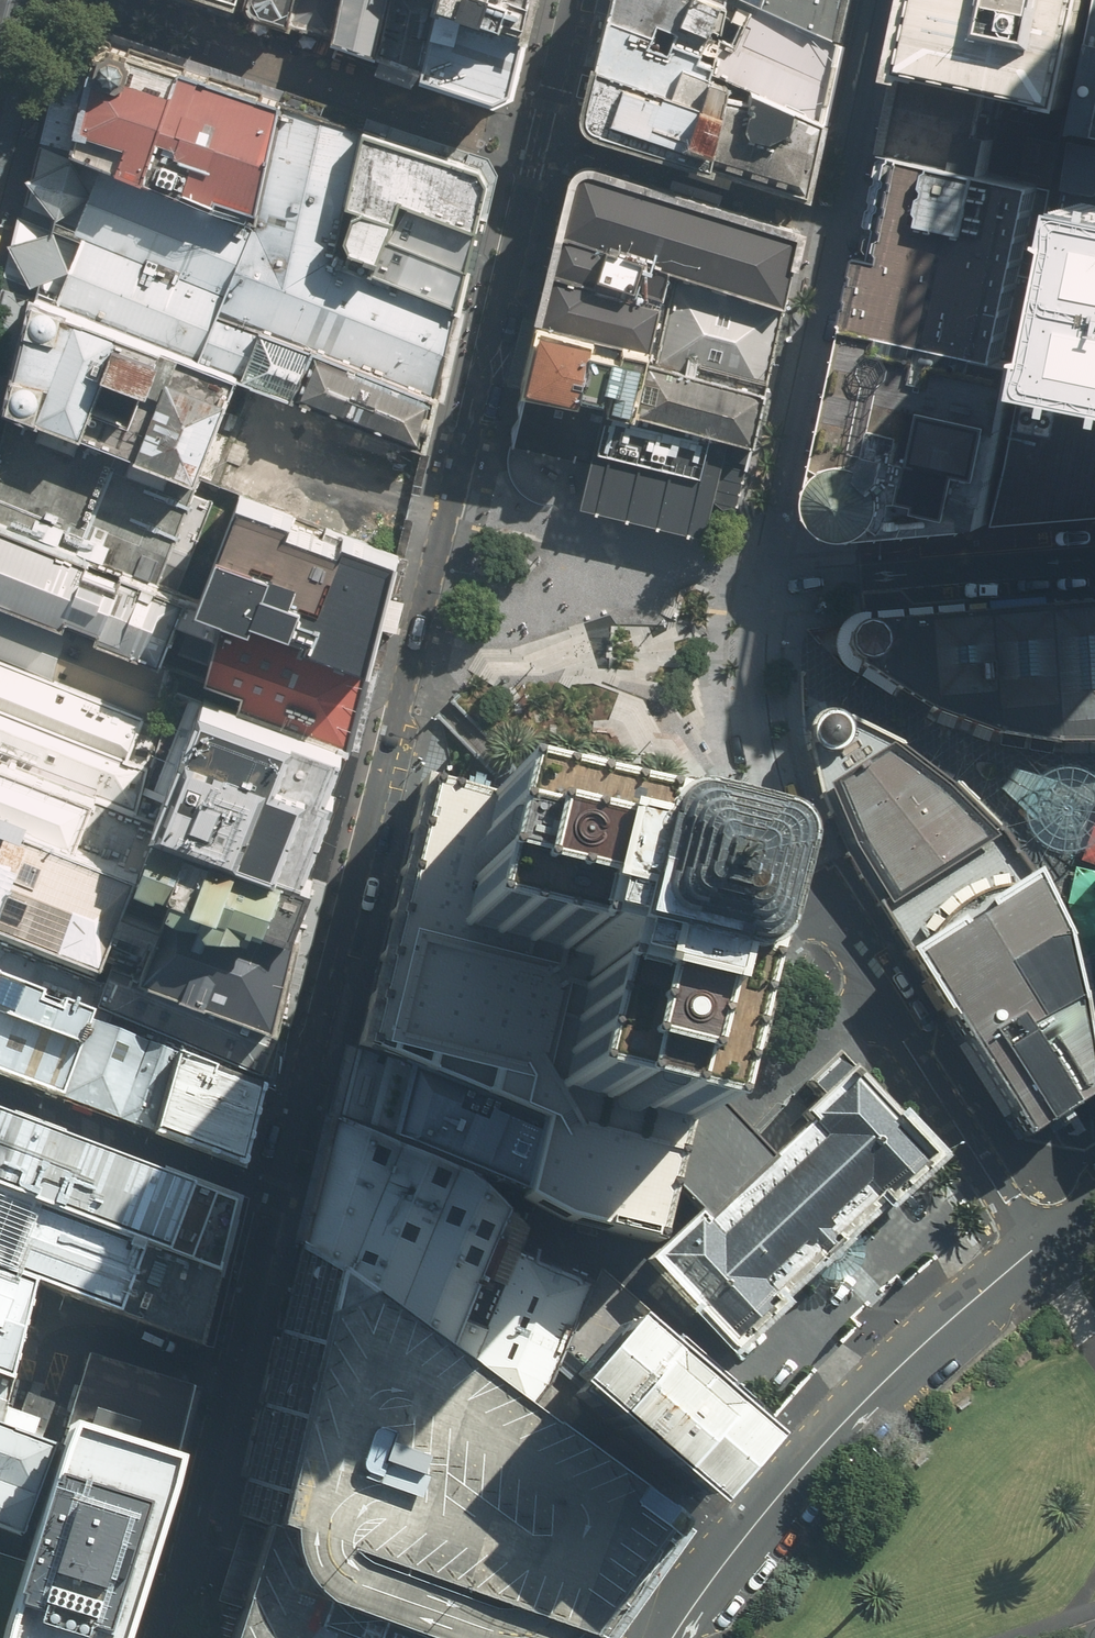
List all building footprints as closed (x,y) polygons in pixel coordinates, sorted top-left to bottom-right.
[(299,15),(303,0),(256,0),(299,15)] [(345,31),(353,0),(303,0),(299,15),(345,31)] [(388,47),(399,0),(353,0),(345,31),(388,47)] [(429,64),(444,9),(433,5),(434,0),(399,0),(388,47),(429,64)] [(433,5),(444,9),(519,33),(526,0),(434,0),(433,5)] [(608,16),(698,50),(708,26),(720,29),(725,2),(720,0),(611,0),(608,16)] [(764,7),(842,42),(849,0),(765,0),(764,7)] [(902,65),(998,88),(1072,108),(1094,0),(917,0),(902,65)] [(824,123),(842,42),(764,7),(754,3),(734,45),(719,38),(713,72),(751,89),(747,104),(824,123)] [(519,33),(444,9),(429,64),(493,92),(507,85),(519,33)] [(598,65),(721,110),(724,98),(727,83),(706,75),(710,64),(696,57),(698,50),(652,33),(608,16),(598,65)] [(1078,131),(1094,134),(1094,46),(1078,131)] [(587,118),(708,158),(721,110),(598,65),(587,118)] [(992,124),(998,88),(902,65),(886,154),(997,178),(1007,127),(992,124)] [(721,110),(708,158),(808,193),(824,123),(747,104),(724,98),(721,110)] [(359,135),(284,108),(80,151),(51,243),(66,251),(210,307),(433,392),(459,308),(336,262),(359,135)] [(484,180),(359,135),(336,262),(459,308),(484,180)] [(1055,191),(997,178),(886,154),(868,235),(849,321),(1018,357),(1039,262),(1055,191)] [(797,237),(590,179),(551,318),(653,347),(674,272),(779,301),(797,237)] [(1069,188),(1053,266),(1026,391),(1087,403),(1091,383),(1094,384),(1094,193),(1069,188)] [(210,307),(66,251),(44,305),(188,362),(210,307)] [(743,438),(758,384),(779,301),(682,273),(663,359),(649,355),(637,410),(743,438)] [(11,409),(194,484),(230,378),(188,362),(44,305),(11,409)] [(433,392),(210,307),(188,362),(230,378),(245,384),(416,442),(433,392)] [(565,322),(542,319),(529,384),(537,386),(637,410),(649,355),(647,344),(565,322)] [(984,523),(1018,357),(849,321),(814,490),(813,501),(815,512),(822,524),(833,533),(842,537),(852,538),(862,537),(984,523)] [(1026,391),(997,522),(1084,516),(1094,515),(1094,384),(1091,383),(1087,403),(1026,391)] [(555,498),(568,502),(584,506),(714,541),(743,438),(637,410),(537,386),(526,443),(524,459),(524,472),(530,483),(535,489),(541,493),(548,496),(555,498)] [(11,409),(0,444),(0,530),(178,592),(218,493),(194,484),(11,409)] [(394,550),(243,495),(202,598),(223,607),(365,662),(394,550)] [(0,530),(0,605),(162,661),(178,617),(187,595),(178,592),(0,530)] [(365,662),(223,607),(202,598),(187,595),(178,617),(214,630),(208,676),(244,690),(240,705),(330,742),(343,748),(365,662)] [(0,605),(0,665),(145,714),(167,663),(162,661),(0,605)] [(1051,709),(1053,728),(1094,723),(1094,609),(1042,615),(1051,709)] [(985,618),(990,694),(1000,693),(1002,714),(1051,709),(1042,615),(985,618)] [(945,698),(990,694),(985,618),(870,628),(876,631),(881,635),(883,640),(884,646),(884,652),(881,658),(876,662),(945,698)] [(871,664),(876,662),(881,658),(884,652),(884,646),(883,640),(881,635),(876,631),(870,628),(864,628),(858,629),(853,633),(849,638),(847,643),(847,650),(849,656),(853,661),(859,664),(865,665),(871,664)] [(0,665),(0,711),(127,755),(145,714),(0,665)] [(162,818),(288,867),(330,742),(240,705),(214,695),(162,818)] [(0,711),(0,758),(95,792),(138,809),(149,763),(127,755),(0,711)] [(841,751),(846,746),(848,740),(848,733),(846,727),(842,721),(836,718),(830,716),(823,717),(817,720),(813,724),(810,730),(809,736),(810,742),(813,748),(817,752),(823,755),(829,756),(835,754),(841,751)] [(846,845),(909,958),(1027,884),(995,831),(952,789),(895,747),(842,721),(846,727),(848,733),(848,740),(846,746),(841,751),(835,754),(829,756),(823,755),(817,752),(813,748),(810,742),(820,798),(846,845)] [(0,758),(0,813),(67,841),(142,868),(162,818),(138,809),(95,792),(0,758)] [(1068,771),(1050,773),(1036,780),(1025,793),(1020,809),(1022,825),(1031,840),(1043,849),(1058,854),(1074,853),(1090,844),(1094,839),(1094,786),(1083,775),(1068,771)] [(702,777),(683,791),(705,819),(723,804),(702,777)] [(560,1220),(662,1246),(680,1190),(699,1213),(649,1259),(736,1354),(930,1156),(851,1076),(770,1150),(740,1116),(700,1072),(722,976),(742,891),(741,877),(728,860),(712,854),(638,837),(486,801),(432,788),(369,1054),(537,1123),(521,1195),(560,1220)] [(0,813),(0,910),(103,952),(135,883),(142,868),(67,841),(0,813)] [(288,867),(162,818),(142,868),(297,930),(306,875),(288,867)] [(297,930),(142,868),(135,883),(103,952),(278,1020),(296,933),(297,930)] [(1027,884),(909,958),(1027,1138),(1060,1116),(1091,1096),(1074,997),(1055,931),(1027,884)] [(0,978),(0,1066),(63,1089),(91,1012),(0,978)] [(537,1123),(369,1054),(357,1048),(341,1125),(471,1173),(521,1195),(537,1123)] [(0,1122),(0,1198),(211,1278),(228,1209),(225,1209),(59,1145),(0,1122)] [(341,1125),(333,1122),(303,1251),(318,1261),(532,1410),(550,1382),(593,1283),(523,1254),(532,1229),(471,1173),(341,1125)] [(0,1198),(0,1277),(45,1294),(194,1347),(211,1278),(0,1198)] [(610,1627),(665,1535),(698,1507),(550,1382),(532,1410),(318,1261),(244,1550),(231,1546),(225,1569),(216,1600),(236,1607),(227,1637),(604,1637),(610,1627)] [(746,1394),(600,1267),(593,1283),(550,1382),(561,1391),(698,1507),(755,1441),(728,1417),(746,1394)] [(0,1277),(0,1381),(18,1388),(35,1324),(45,1294),(0,1277)] [(89,1356),(68,1422),(31,1537),(27,1536),(22,1534),(0,1526),(0,1637),(110,1637),(193,1386),(89,1356)] [(7,1432),(9,1423),(18,1388),(0,1381),(0,1429),(7,1432)] [(22,1534),(51,1447),(40,1442),(49,1415),(54,1403),(40,1398),(27,1394),(14,1434),(7,1432),(0,1429),(0,1526),(22,1534)]
